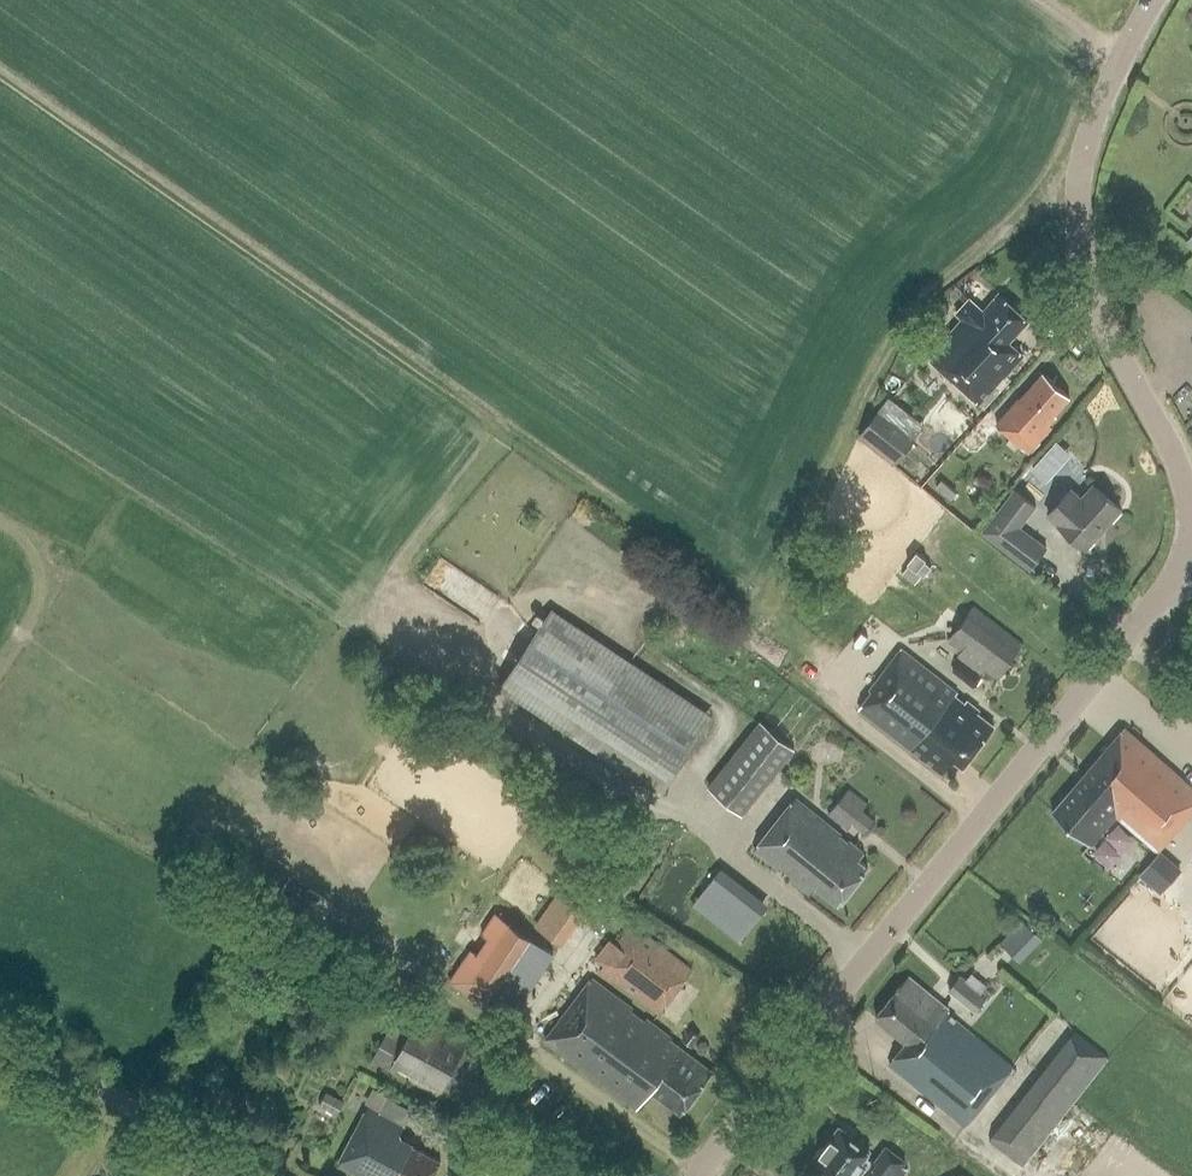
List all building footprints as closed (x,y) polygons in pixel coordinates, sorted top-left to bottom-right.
[(980,313),(968,302),(956,314),(968,325),(933,364),(979,406),(1022,357),(1007,344),(1027,322),(997,294),(980,313)] [(1054,415),(1069,398),(1042,373),(996,425),(1028,454),(1051,427),(1048,425),(1056,417),(1054,415)] [(917,439),(881,411),(861,438),(897,466),(917,439)] [(1121,510),(1092,485),(1080,498),(1069,489),(1046,514),(1085,549),(1121,510)] [(1032,570),(1050,547),(1023,526),(1038,506),(1016,489),(983,533),(1032,570)] [(930,567),(924,562),(926,560),(916,551),(906,563),(923,576),(930,567)] [(955,658),(978,676),(984,669),(996,678),(1022,644),(972,606),(947,640),(961,650),(955,658)] [(712,715),(552,608),(501,686),(661,792),(712,715)] [(963,766),(993,725),(977,713),(979,709),(901,652),(856,712),(941,774),(952,758),(963,766)] [(979,677),(969,669),(958,662),(952,671),(962,679),(972,687),(979,677)] [(712,789),(743,813),(790,752),(759,728),(712,789)] [(1157,853),(1191,812),(1191,788),(1124,729),(1051,812),(1090,846),(1116,817),(1157,853)] [(865,833),(875,820),(863,811),(868,805),(846,788),(825,816),(846,832),(852,824),(865,833)] [(837,904),(866,867),(858,860),(864,852),(794,798),(753,851),(809,895),(816,887),(837,904)] [(1140,874),(1161,893),(1182,869),(1161,850),(1140,874)] [(739,938),(768,901),(719,864),(691,901),(739,938)] [(567,944),(588,903),(556,887),(535,928),(567,944)] [(496,914),(482,934),(488,938),(477,954),(471,950),(448,983),(484,1007),(493,994),(516,1010),(554,954),(496,914)] [(999,938),(1018,958),(1041,937),(1022,917),(999,938)] [(659,1014),(692,969),(631,924),(614,947),(624,954),(608,976),(659,1014)] [(965,1126),(1013,1067),(945,1013),(948,1008),(908,976),(874,1018),(905,1043),(888,1063),(965,1126)] [(985,998),(981,995),(960,977),(948,991),(973,1012),(985,998)] [(680,1112),(712,1070),(591,980),(546,1041),(636,1108),(650,1089),(680,1112)] [(419,1014),(409,1033),(392,1024),(373,1060),(439,1095),(444,1085),(466,1096),(487,1057),(466,1045),(468,1040),(419,1014)] [(701,1034),(691,1027),(683,1039),(693,1046),(701,1034)] [(1022,1167),(1107,1058),(1074,1032),(989,1141),(1022,1167)] [(345,1099),(326,1090),(319,1105),(338,1113),(345,1099)] [(366,1113),(338,1165),(359,1175),(432,1175),(439,1161),(399,1140),(406,1126),(369,1106),(366,1113)] [(906,1146),(914,1131),(899,1123),(891,1137),(906,1146)] [(907,1170),(901,1166),(904,1161),(884,1146),(871,1164),(863,1158),(869,1150),(839,1127),(820,1151),(817,1151),(812,1158),(813,1161),(810,1164),(824,1175),(823,1175),(856,1175),(860,1171),(866,1175),(903,1175),(907,1170)] [(955,1167),(948,1175),(967,1175),(955,1167)]
